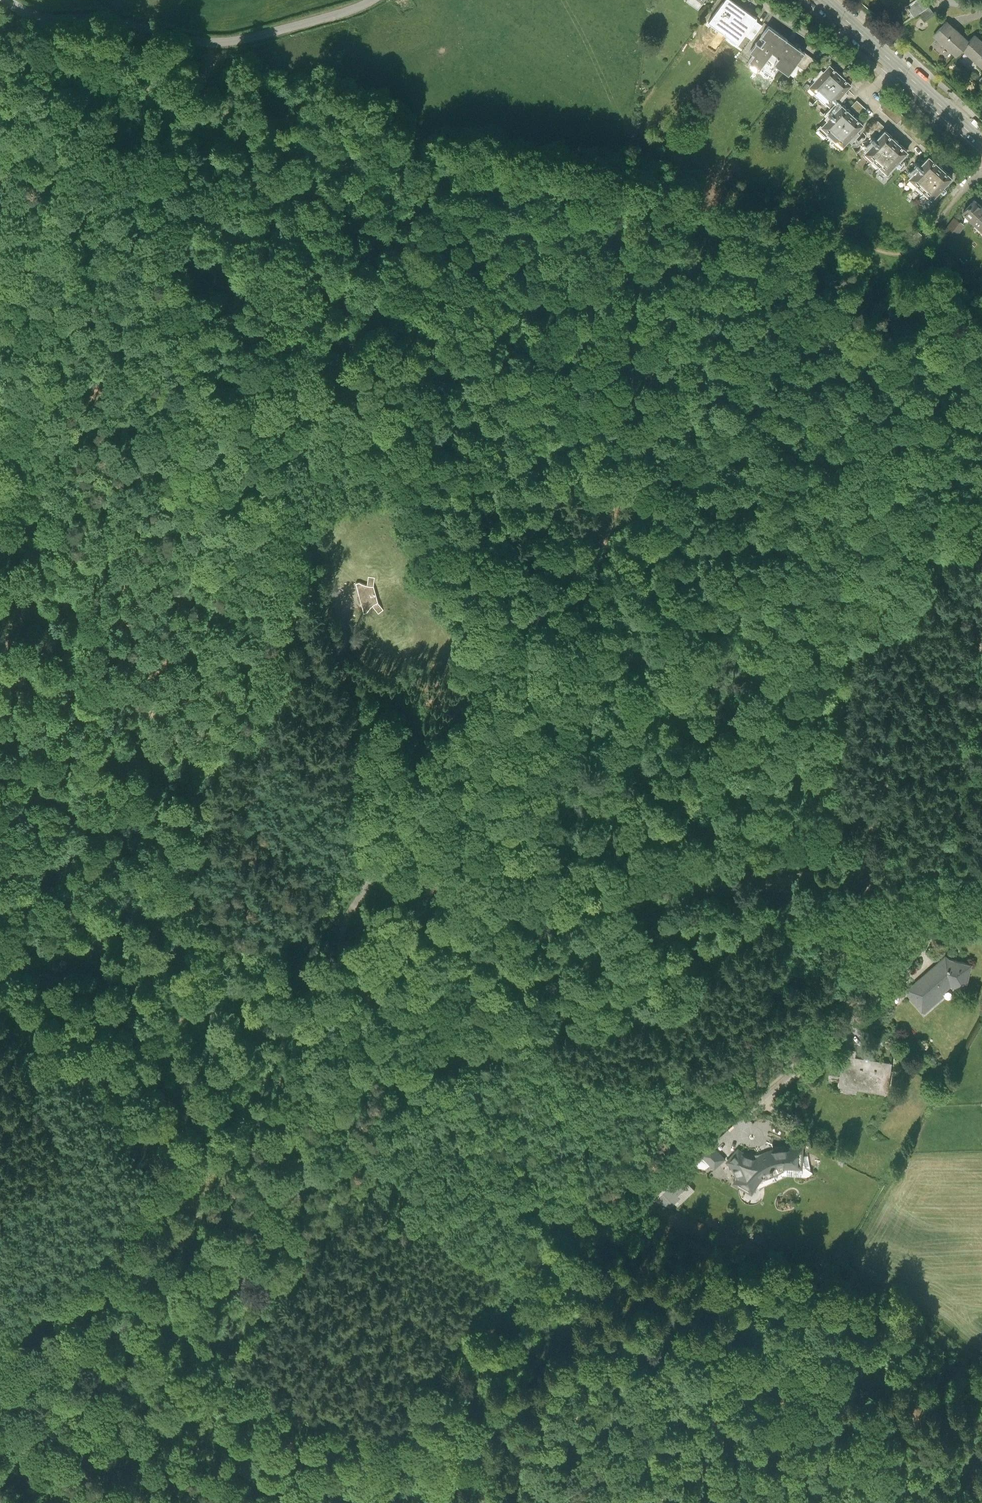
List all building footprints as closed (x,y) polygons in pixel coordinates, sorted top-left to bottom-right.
[(732,0),(724,0),(710,19),(719,25),(721,22),(736,33),(734,36),(746,45),(763,22),(732,0)] [(922,0),(914,0),(905,6),(912,17),(917,14),(927,7),(922,0)] [(933,16),(927,7),(917,14),(923,23),(933,16)] [(967,44),(946,24),(933,37),(955,58),(961,51),(967,44)] [(775,64),(791,43),(768,26),(749,51),(754,55),(748,62),(759,70),(768,59),(775,64)] [(967,44),(961,51),(981,70),(981,45),(974,38),(967,44)] [(816,62),(791,43),(775,64),(788,74),(797,80),(816,62)] [(829,67),(809,88),(832,109),(851,88),(829,67)] [(867,111),(858,102),(851,109),(861,118),(867,111)] [(841,105),(826,122),(839,134),(855,117),(841,105)] [(855,117),(839,134),(849,143),(864,125),(855,117)] [(841,151),(849,143),(839,134),(826,122),(818,130),(841,151)] [(885,129),(879,123),(875,123),(869,130),(869,132),(877,141),(884,133),(885,129)] [(884,133),(877,141),(893,155),(901,147),(884,133)] [(893,155),(877,141),(871,147),(887,162),(893,155)] [(887,162),(871,147),(864,155),(880,169),(887,162)] [(908,153),(901,147),(893,155),(887,162),(880,169),(888,176),(908,153)] [(937,180),(944,172),(929,158),(921,165),(937,180)] [(937,180),(921,165),(916,172),(930,187),(937,180)] [(869,167),(866,171),(873,177),(876,173),(869,167)] [(930,187),(916,172),(908,179),(923,194),(930,187)] [(930,187),(923,194),(932,203),(953,180),(944,172),(937,180),(930,187)] [(981,229),(981,210),(974,203),(962,216),(979,232),(981,229)] [(965,227),(954,218),(943,233),(954,242),(965,227)] [(360,581),(356,582),(364,613),(367,612),(370,608),(373,605),(377,610),(381,614),(385,610),(381,605),(378,602),(376,593),(374,585),(375,578),(376,572),(370,571),(368,578),(368,584),(363,583),(360,581)] [(945,954),(905,989),(908,994),(912,999),(922,1010),(925,1012),(944,995),(942,991),(950,984),(965,989),(972,963),(947,957),(945,954)] [(901,998),(896,993),(890,998),(896,1004),(901,998)] [(896,1055),(874,1053),(874,1052),(874,1051),(873,1050),(871,1049),(870,1050),(869,1051),(869,1052),(860,1051),(861,1044),(848,1042),(844,1081),(892,1087),(896,1055)] [(725,1160),(711,1146),(701,1156),(714,1170),(725,1160)] [(739,1148),(728,1161),(738,1179),(735,1186),(752,1195),(760,1185),(762,1181),(765,1179),(775,1175),(781,1172),(788,1168),(803,1168),(803,1146),(789,1146),(779,1147),(774,1148),(768,1151),(763,1153),(759,1155),(754,1155),(749,1155),(744,1153),(739,1148)] [(677,1181),(655,1202),(670,1209),(680,1199),(678,1197),(685,1191),(677,1181)]
